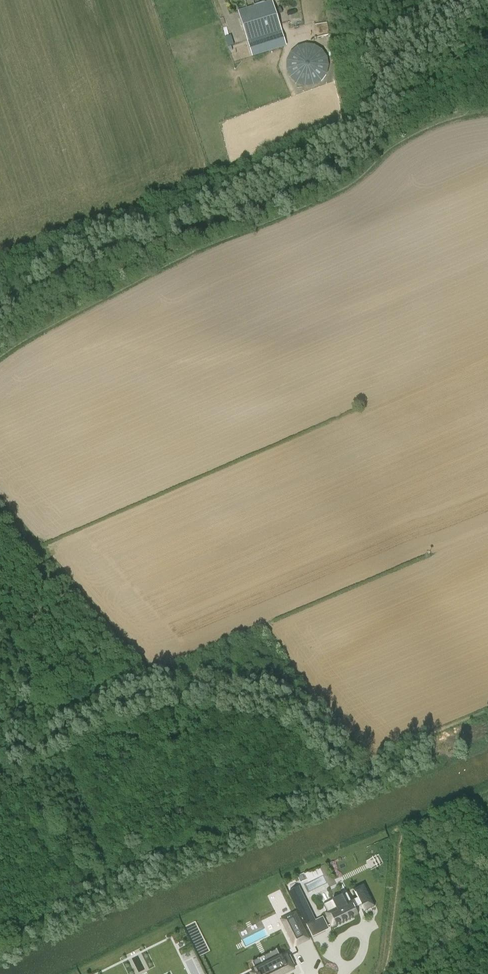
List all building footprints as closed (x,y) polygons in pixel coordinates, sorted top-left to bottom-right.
[(272,0),(255,6),(265,37),(264,38),(266,45),(284,39),(272,0)] [(264,38),(265,37),(255,6),(238,11),(248,43),(251,42),(253,49),(266,45),(264,38)] [(288,82),(325,84),(326,47),(289,46),(288,82)] [(315,921),(308,905),(299,887),(290,892),(306,926),(315,921)] [(354,893),(358,901),(351,905),(347,897),(333,904),(337,912),(326,917),(332,929),(357,917),(354,912),(362,908),(364,913),(373,909),(363,889),(354,893)] [(257,903),(260,910),(276,903),(273,896),(257,903)] [(295,947),(309,940),(295,913),(281,920),(295,947)] [(281,972),(295,965),(290,956),(287,957),(287,956),(286,957),(286,958),(282,960),(281,958),(279,959),(280,959),(275,961),(274,961),(274,962),(272,963),(270,963),(270,964),(266,966),(265,966),(263,967),(262,967),(261,968),(257,970),(255,970),(257,973),(255,973),(281,973),(281,972)]
